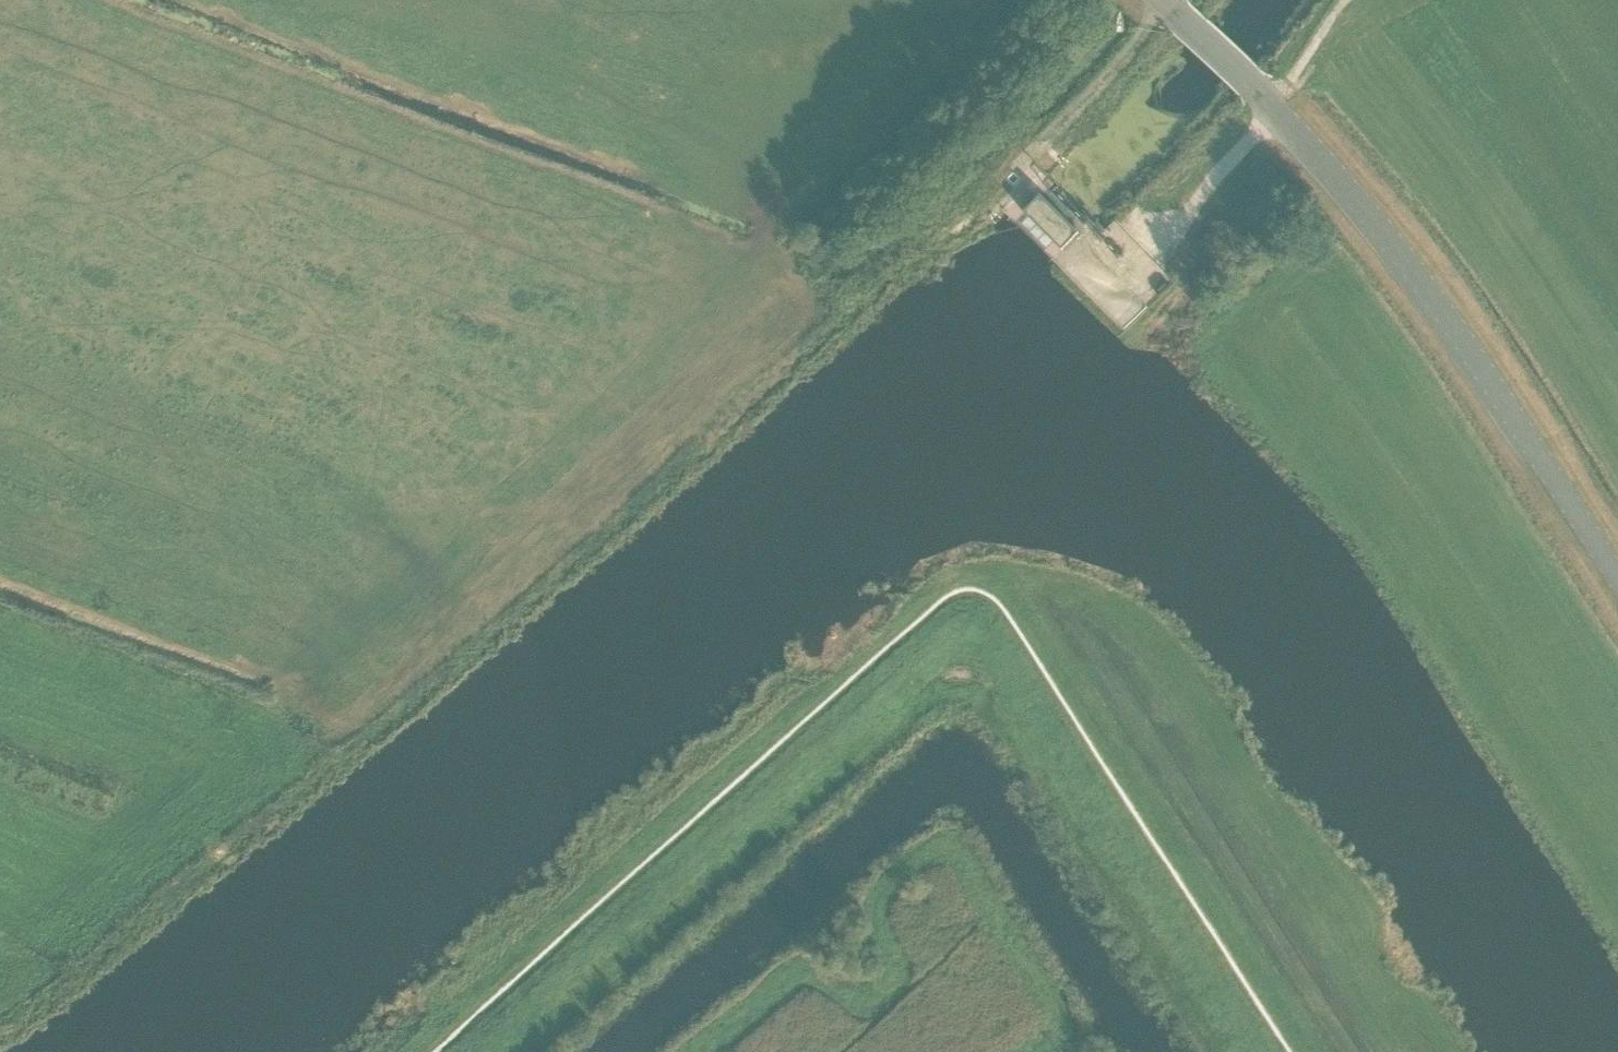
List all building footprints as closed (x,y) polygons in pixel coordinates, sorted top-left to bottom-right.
[(1062,250),(1079,233),(1040,196),(1024,213),(1062,250)]
